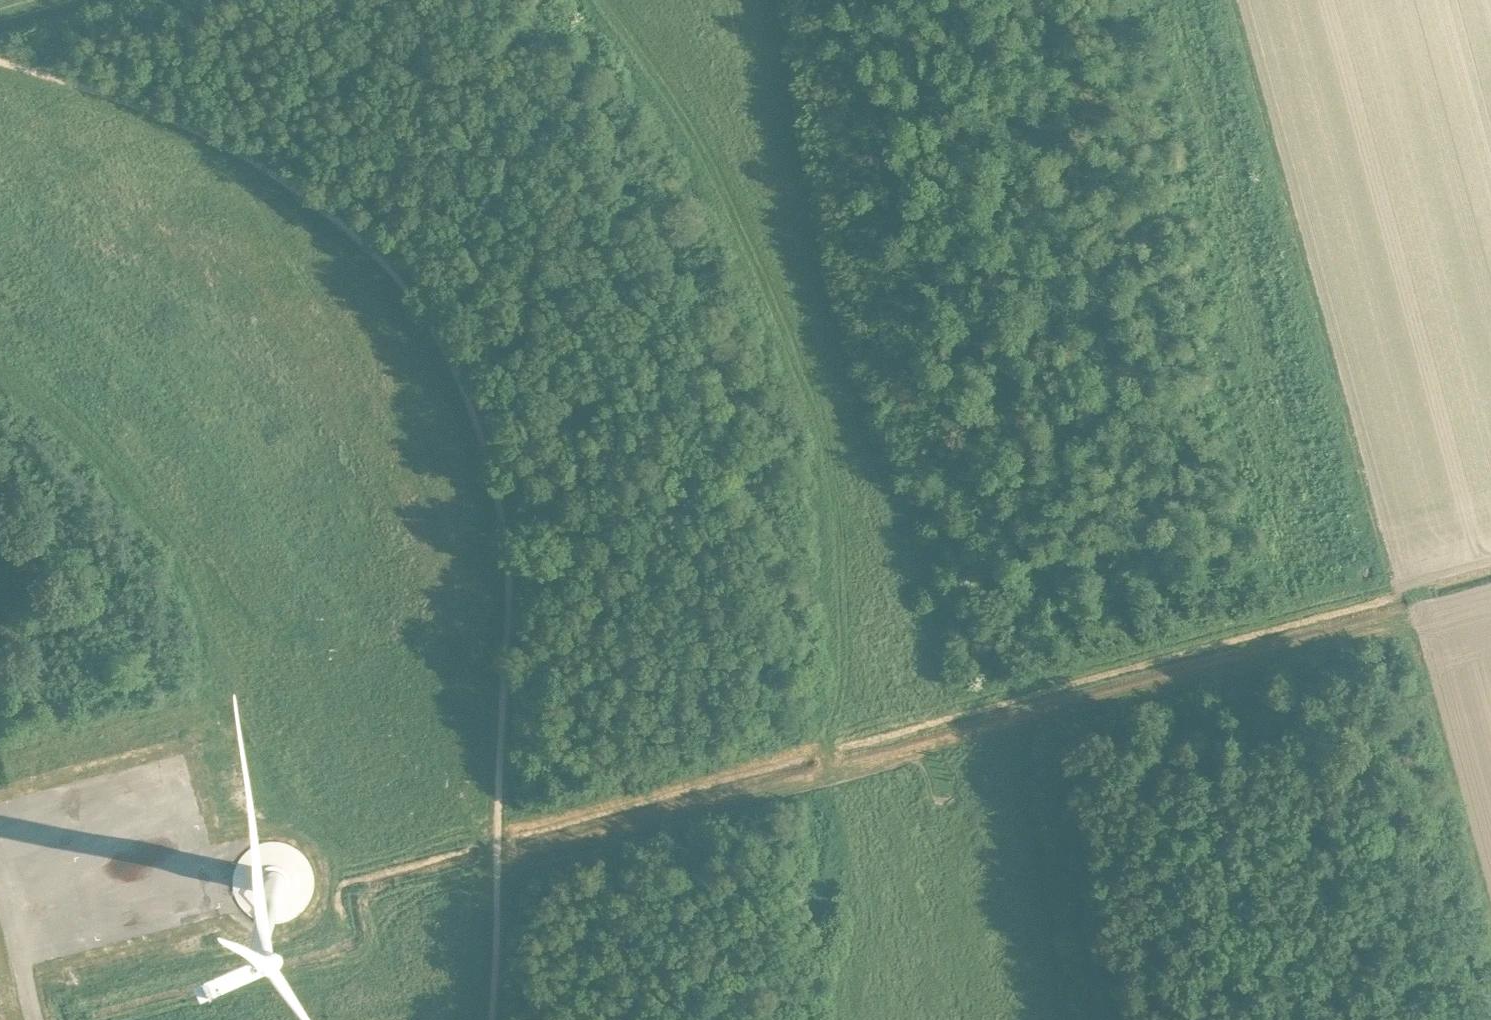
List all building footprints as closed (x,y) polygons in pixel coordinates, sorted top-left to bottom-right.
[(280,882),(280,880),(280,878),(280,876),(279,875),(278,873),(277,872),(275,870),(274,869),(272,869),(270,868),(268,868),(266,868),(264,869),(263,869),(261,870),(259,872),(258,873),(257,875),(256,876),(256,878),(256,880),(256,882),(256,884),(257,886),(258,887),(259,889),(261,890),(263,891),(264,892),(266,892),(268,892),(270,892),(272,892),(274,891),(275,890),(277,889),(278,887),(279,886),(280,884),(280,882)]
